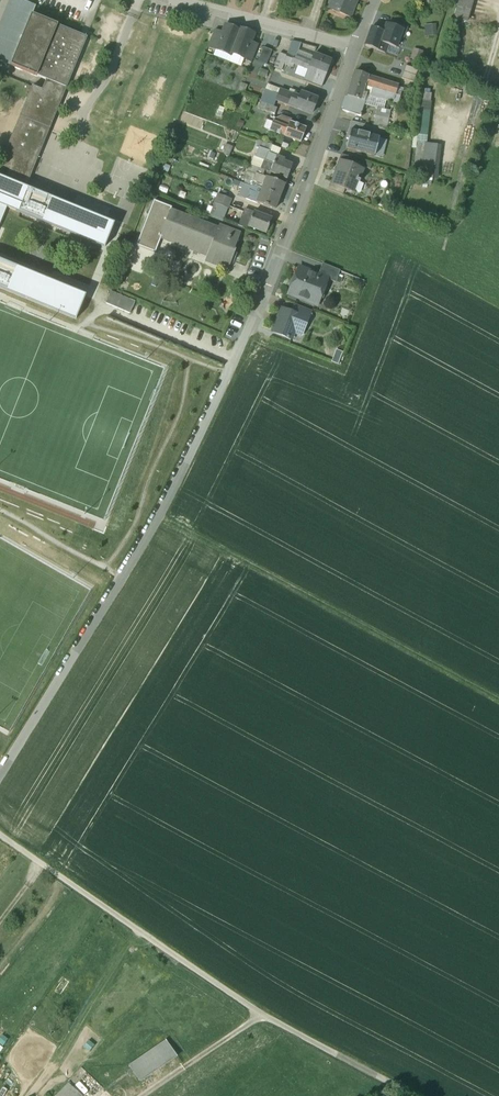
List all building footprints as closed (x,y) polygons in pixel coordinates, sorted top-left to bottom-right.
[(0,25),(0,61),(10,65),(31,14),(32,15),(36,6),(22,0),(10,0),(0,25)] [(333,10),(350,17),(357,0),(336,0),(333,10)] [(454,18),(468,22),(474,0),(460,0),(454,18)] [(32,15),(31,14),(10,65),(37,76),(57,25),(32,15)] [(397,27),(387,23),(384,31),(384,32),(377,50),(385,52),(388,44),(396,48),(400,37),(403,38),(407,28),(398,25),(397,27)] [(57,25),(37,76),(46,79),(66,88),(87,37),(57,25)] [(225,25),(222,33),(216,49),(230,55),(231,53),(230,52),(239,30),(225,25)] [(384,31),(371,27),(364,45),(377,50),(384,32),(384,31)] [(253,34),(239,28),(239,30),(230,52),(231,53),(244,58),(250,42),(253,34)] [(222,33),(214,29),(208,46),(216,49),(222,33)] [(301,43),(292,41),(287,55),(284,62),(284,63),(292,65),(293,64),(293,63),(292,63),(295,56),(296,57),(298,51),(301,43)] [(250,42),(244,58),(252,61),(258,45),(250,42)] [(272,50),(263,47),(258,61),(266,64),(272,50)] [(313,56),(298,51),(296,57),(310,62),(313,56)] [(287,55),(280,53),(274,67),(281,70),(284,63),(284,62),(287,55)] [(331,60),(314,53),(313,56),(310,62),(296,57),(295,56),(292,63),(293,63),(293,64),(308,70),(309,68),(313,70),(326,75),(331,60)] [(418,69),(406,65),(404,71),(416,76),(418,69)] [(324,80),(311,75),(313,70),(309,68),(308,70),(304,80),(321,87),(324,80)] [(326,75),(313,70),(311,75),(324,80),(326,75)] [(388,82),(354,71),(347,95),(365,100),(367,93),(370,94),(370,96),(382,99),(388,82)] [(416,76),(404,71),(402,77),(414,82),(416,76)] [(0,163),(0,166),(9,169),(5,179),(25,188),(66,88),(46,79),(42,90),(32,86),(0,163)] [(388,82),(382,99),(394,102),(399,85),(388,82)] [(243,84),(242,83),(238,92),(244,95),(246,88),(242,87),(243,84)] [(274,92),(266,89),(261,101),(266,103),(269,104),(274,92)] [(288,93),(280,89),(278,94),(276,100),(284,103),(288,93)] [(274,92),(269,104),(274,106),(276,100),(278,94),(274,92)] [(300,92),(298,96),(288,93),(284,103),(294,107),(311,114),(317,99),(300,92)] [(365,100),(347,95),(342,110),(361,115),(361,113),(365,100)] [(269,104),(266,103),(264,109),(275,114),(277,107),(274,106),(269,104)] [(391,110),(377,107),(374,124),(388,126),(391,110)] [(291,119),(283,116),(278,118),(276,123),(287,128),(289,122),(290,122),(291,119)] [(351,130),(374,136),(376,128),(351,121),(349,130),(351,130)] [(290,122),(289,122),(287,128),(276,123),(273,122),(270,130),(284,136),(300,142),(306,128),(290,122)] [(160,138),(131,127),(108,187),(124,195),(120,207),(131,212),(160,138)] [(346,148),(375,156),(379,138),(374,136),(351,130),(346,148)] [(272,145),(259,140),(256,146),(269,151),(272,145)] [(425,143),(420,142),(416,175),(421,176),(425,143)] [(232,147),(226,144),(222,154),(228,157),(232,147)] [(284,159),(276,155),(276,156),(268,153),(265,160),(273,164),(270,172),(286,179),(292,164),(284,161),(284,159)] [(358,159),(341,154),(338,161),(339,161),(340,161),(355,166),(358,159)] [(355,166),(340,161),(339,161),(331,182),(331,183),(344,188),(356,193),(356,192),(352,190),(356,181),(359,182),(360,180),(359,180),(363,170),(355,166)] [(265,170),(250,164),(247,172),(255,175),(256,173),(263,175),(265,170)] [(263,175),(256,173),(255,175),(253,180),(257,182),(262,184),(262,182),(265,183),(262,190),(279,197),(284,184),(263,175)] [(0,178),(0,204),(6,206),(105,246),(106,242),(112,228),(114,224),(25,188),(5,179),(0,178)] [(359,182),(356,181),(352,190),(356,192),(359,193),(362,183),(359,182)] [(344,188),(331,183),(331,182),(330,182),(328,189),(342,194),(344,188)] [(279,197),(262,190),(260,196),(257,195),(258,194),(254,192),(249,190),(246,198),(275,209),(279,197)] [(231,199),(218,194),(214,203),(228,208),(231,199)] [(154,253),(161,237),(176,243),(175,243),(176,243),(191,249),(192,250),(192,249),(208,255),(208,256),(209,256),(209,255),(209,253),(216,255),(213,264),(227,269),(230,261),(231,261),(235,251),(234,250),(240,234),(219,226),(217,229),(170,210),(171,207),(154,201),(136,246),(154,253)] [(253,212),(244,209),(242,215),(251,218),(253,212)] [(271,218),(253,212),(251,218),(248,226),(265,232),(271,218)] [(76,318),(85,296),(0,261),(0,287),(76,318)] [(340,270),(322,263),(318,274),(328,278),(328,279),(335,282),(340,270)] [(318,274),(299,266),(295,275),(294,275),(290,284),(291,285),(288,294),(308,302),(311,296),(319,299),(328,279),(328,278),(318,274)] [(131,310),(136,296),(110,288),(106,303),(131,310)] [(311,311),(294,304),(291,312),(308,319),(311,311)] [(291,313),(282,308),(273,332),(287,337),(286,338),(288,338),(291,339),(295,327),(299,326),(305,328),(308,319),(291,312),(291,313)] [(299,341),(302,333),(295,331),(292,338),(299,341)] [(336,351),(332,361),(338,363),(342,353),(336,351)] [(178,1057),(167,1041),(130,1065),(141,1082),(178,1057)] [(68,1082),(55,1095),(83,1095),(68,1082)]
